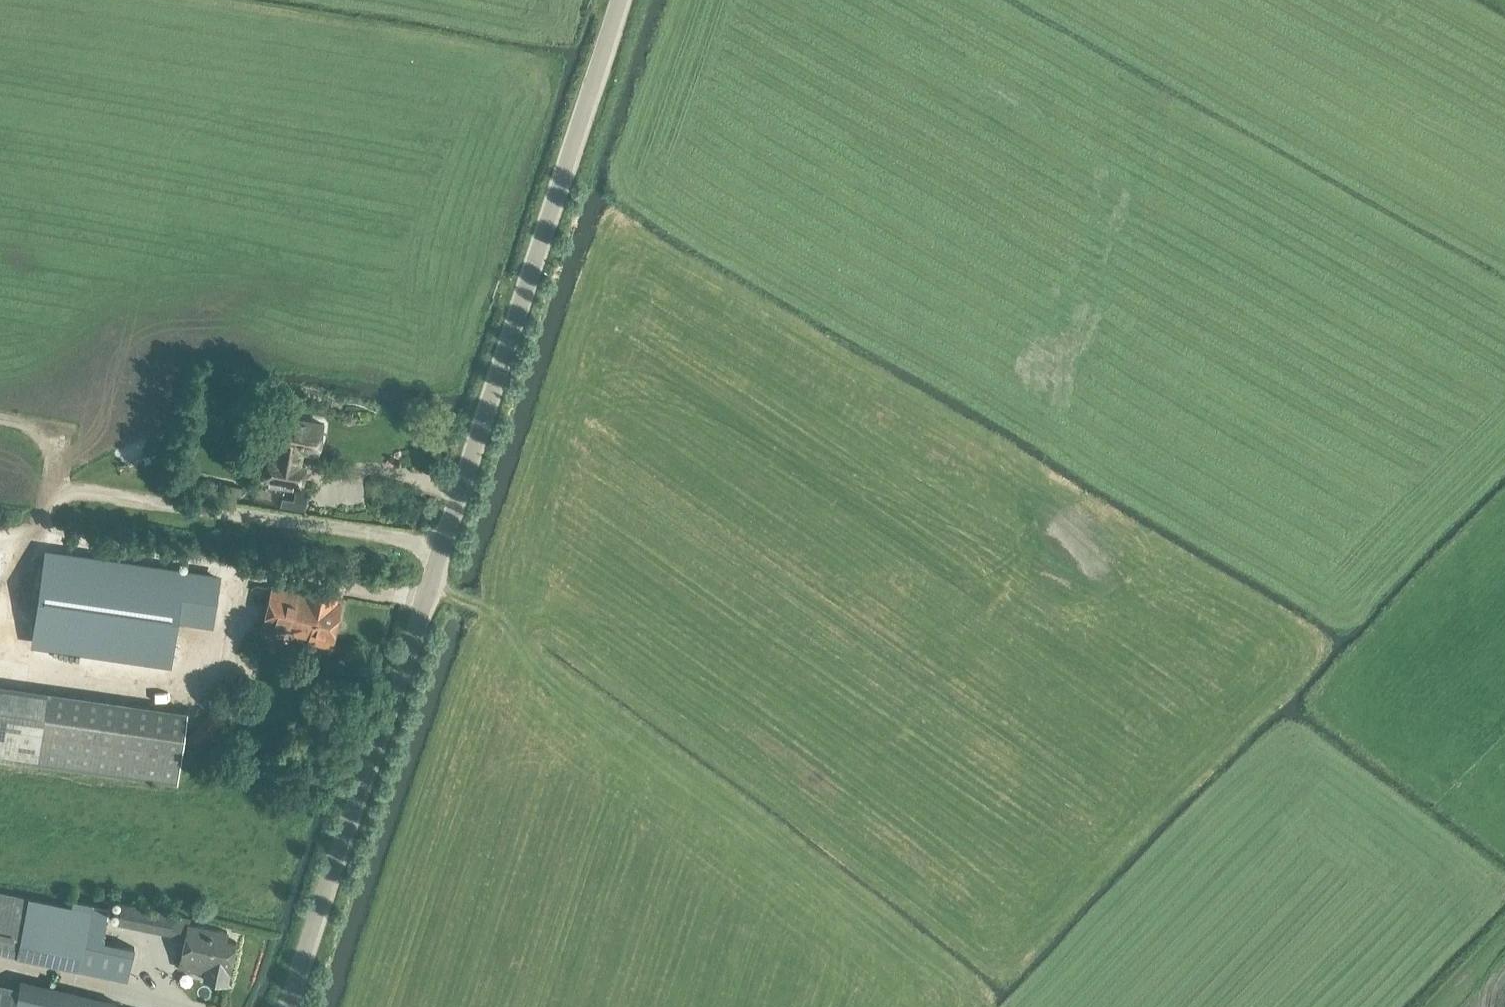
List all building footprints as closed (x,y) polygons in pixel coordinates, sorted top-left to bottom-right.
[(268,457),(264,480),(303,488),(304,481),(308,464),(303,463),(304,455),(305,454),(319,457),(319,456),(319,455),(326,422),(320,421),(278,412),(274,430),(271,446),(270,448),(275,449),(273,459),(268,457)] [(281,499),(280,508),(291,510),(293,501),(281,499)] [(33,640),(34,641),(35,641),(46,642),(52,643),(101,650),(122,653),(170,660),(176,622),(211,627),(218,579),(173,572),(45,554),(33,640)] [(272,586),(262,628),(282,632),(286,633),(287,630),(295,632),(294,635),(296,636),(299,636),(309,639),(308,643),(321,646),(333,649),(344,603),(338,602),(340,594),(306,586),(304,593),(272,586)] [(14,762),(17,763),(37,766),(38,764),(57,766),(179,784),(184,742),(189,711),(0,684),(0,760),(14,762)] [(213,710),(187,738),(192,743),(198,748),(224,720),(213,710)] [(76,967),(75,969),(126,980),(132,949),(82,938),(87,915),(0,895),(0,950),(76,967)] [(119,916),(118,923),(120,924),(124,925),(161,932),(170,934),(185,937),(188,921),(189,916),(174,913),(122,902),(121,907),(119,916)] [(227,984),(229,973),(237,934),(188,923),(179,967),(206,972),(204,979),(227,984)] [(115,1005),(19,982),(17,990),(0,986),(0,1006),(115,1006),(115,1005)]
